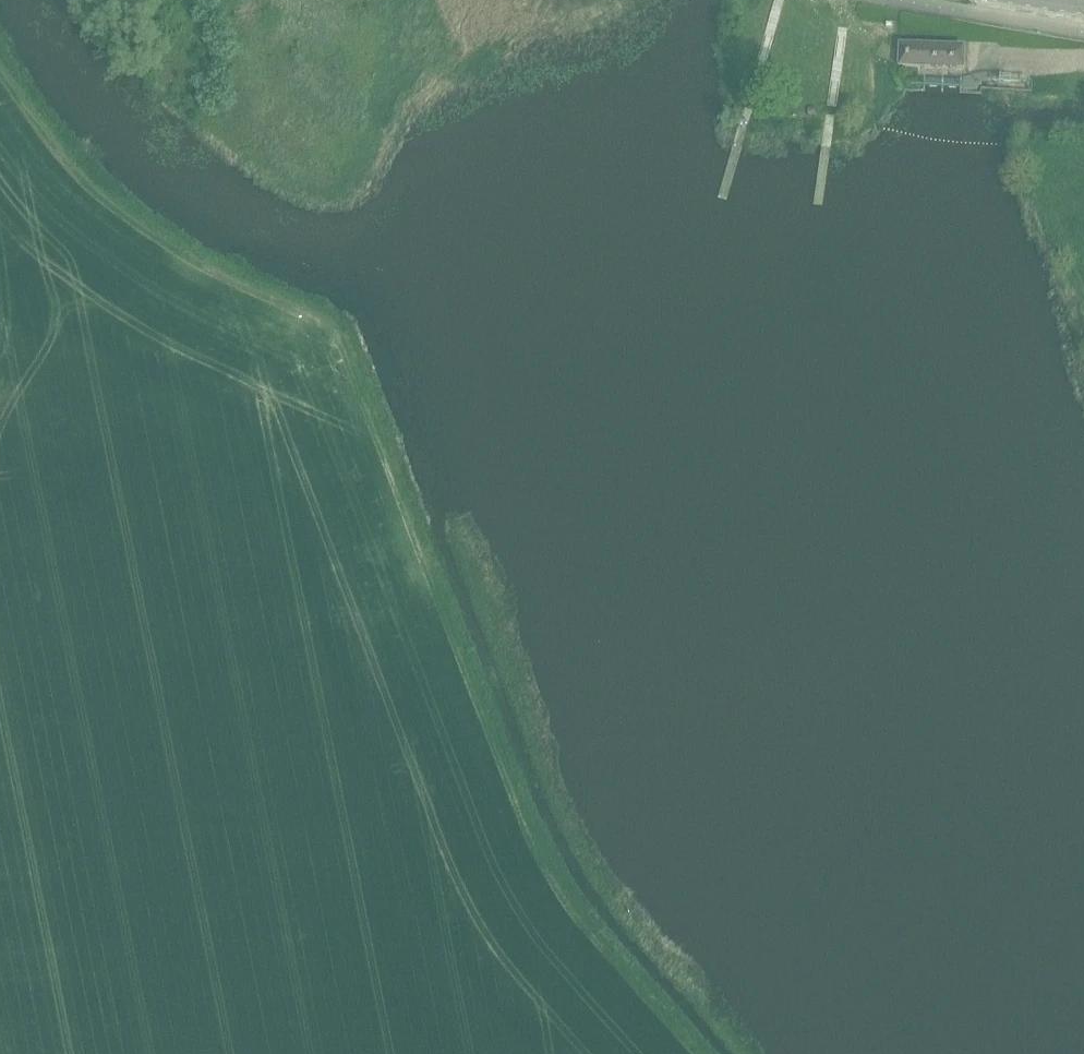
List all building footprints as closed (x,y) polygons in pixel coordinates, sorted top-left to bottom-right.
[(899,67),(962,69),(963,47),(900,44),(899,67)]
